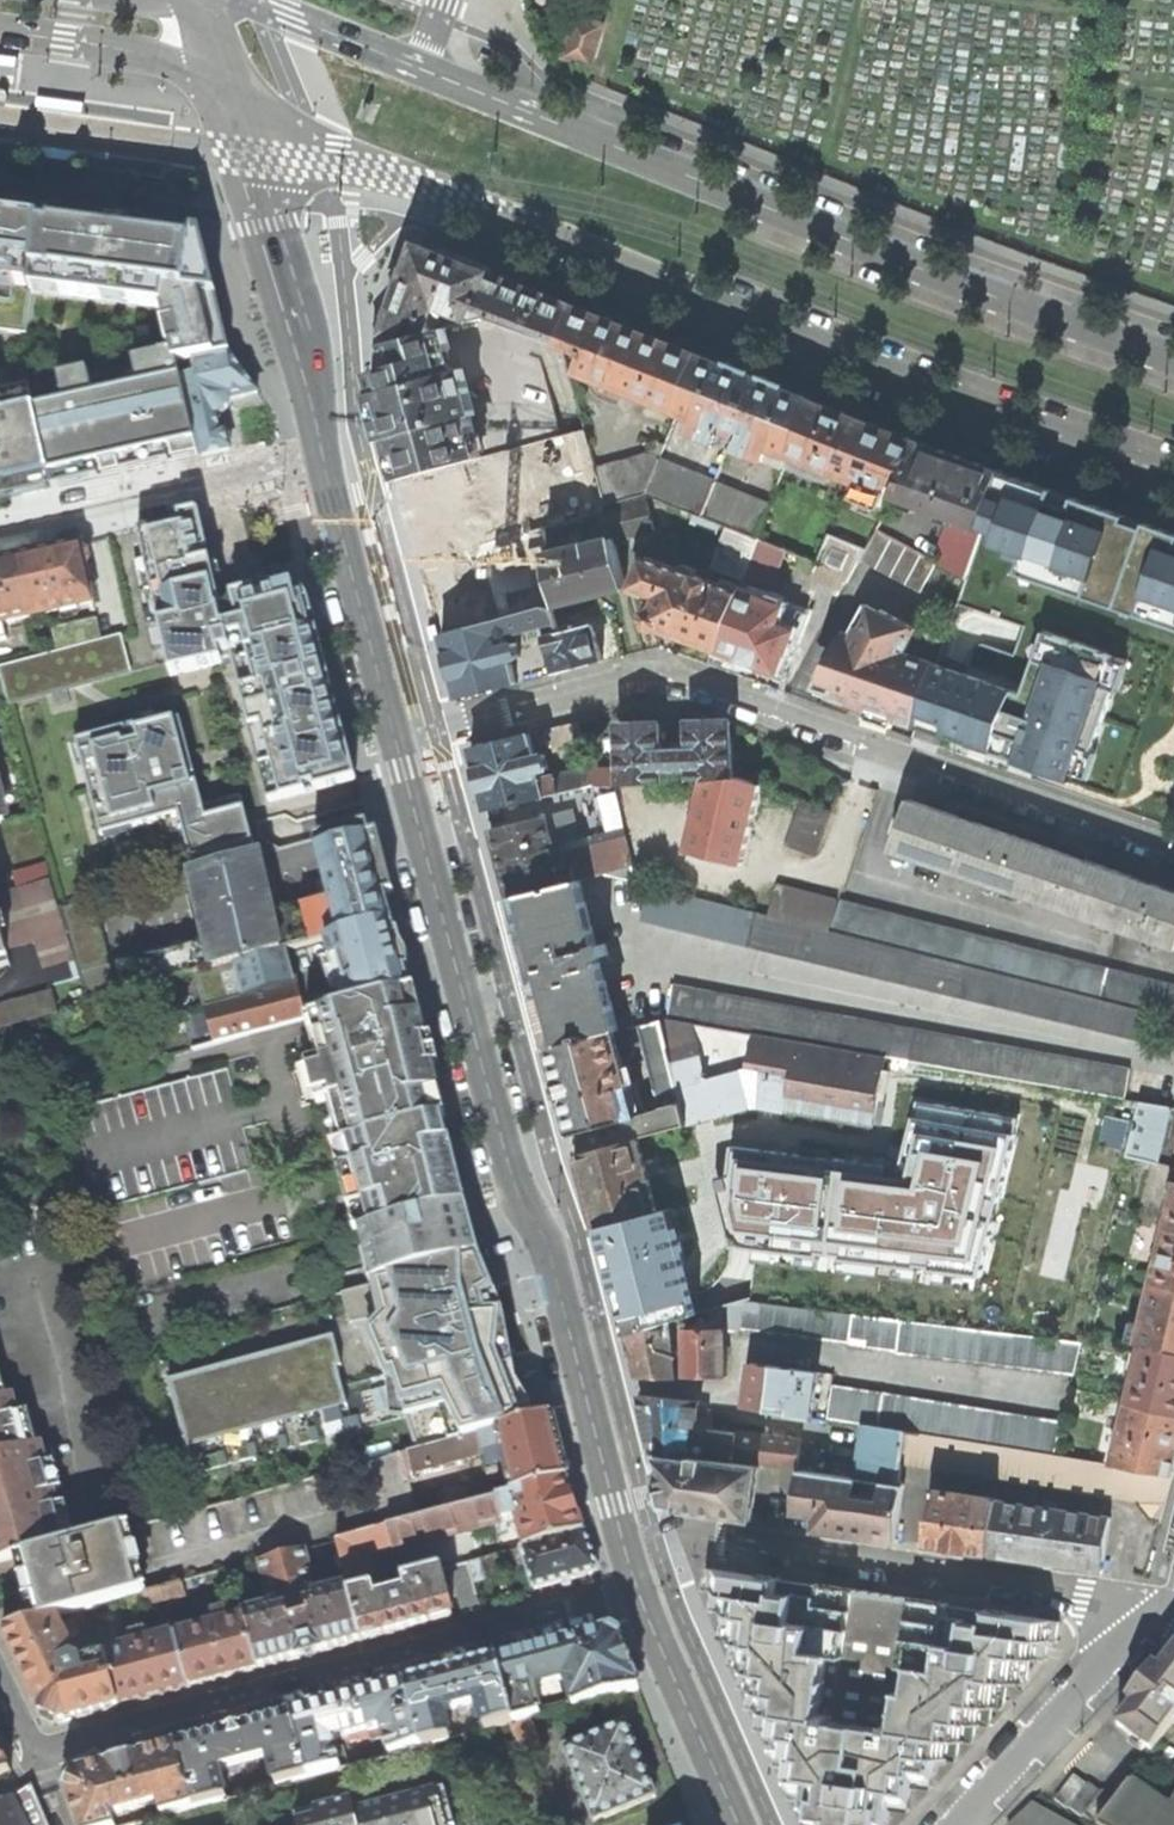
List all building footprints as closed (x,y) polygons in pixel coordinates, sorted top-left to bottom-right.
[(565,56),(592,64),(603,25),(576,17),(565,56)] [(19,57),(0,55),(0,65),(12,66),(18,67),(19,62),(19,57)] [(37,101),(37,106),(83,113),(85,103),(79,102),(44,97),(38,96),(37,101)] [(79,159),(79,154),(33,148),(32,158),(37,158),(72,163),(78,164),(79,159)] [(27,335),(32,293),(42,217),(0,211),(0,332),(27,335)] [(42,217),(32,293),(162,310),(173,357),(175,366),(178,365),(194,362),(231,355),(210,273),(202,238),(88,223),(67,220),(42,217)] [(403,294),(387,341),(447,326),(493,315),(562,341),(576,306),(511,280),(422,245),(421,247),(420,246),(403,294)] [(638,330),(576,306),(562,341),(563,344),(585,352),(579,368),(627,388),(625,391),(646,400),(648,396),(680,408),(701,355),(640,331),(638,330)] [(375,385),(400,479),(482,457),(447,326),(387,341),(392,365),(371,371),(375,385)] [(258,393),(231,355),(194,362),(195,377),(181,381),(199,457),(231,449),(227,431),(221,432),(217,414),(222,412),(225,409),(227,405),(227,400),(258,393)] [(706,357),(701,355),(680,408),(679,411),(699,419),(694,430),(720,441),(725,429),(734,433),(757,378),(708,358),(706,357)] [(139,389),(168,382),(181,379),(178,365),(175,366),(173,357),(134,365),(139,389)] [(64,405),(94,399),(89,375),(59,381),(64,405)] [(783,388),(757,378),(734,433),(746,438),(741,449),(767,459),(772,448),(790,455),(790,454),(812,399),(783,388)] [(199,457),(181,381),(181,379),(168,382),(139,389),(94,399),(64,405),(35,412),(52,490),(170,463),(186,460),(199,457)] [(52,490),(35,412),(28,384),(0,390),(0,502),(38,493),(52,490)] [(839,410),(812,399),(790,454),(820,466),(820,468),(838,475),(839,474),(851,479),(873,424),(839,410)] [(895,432),(873,424),(851,479),(863,484),(859,495),(883,505),(892,481),(900,484),(923,443),(895,432)] [(966,459),(923,443),(900,484),(894,497),(952,516),(936,562),(966,578),(983,528),(1003,472),(966,459)] [(605,505),(646,494),(659,461),(660,459),(646,454),(596,468),(605,505)] [(646,494),(702,515),(714,483),(715,483),(659,461),(646,494)] [(1153,528),(1154,526),(1094,505),(1094,506),(1082,502),(1075,500),(1075,498),(1050,489),(1050,491),(1038,487),(1038,485),(1032,483),(1031,484),(1009,476),(1009,475),(1003,472),(983,528),(984,528),(998,533),(1016,539),(1012,552),(1010,556),(1022,560),(1047,569),(1042,581),(1089,597),(1093,585),(1153,606),(1149,618),(1167,624),(1173,627),(1173,535),(1153,528)] [(729,526),(729,527),(757,538),(770,505),(714,483),(702,515),(729,526)] [(647,499),(607,509),(614,538),(615,541),(655,531),(647,499)] [(148,529),(137,532),(170,676),(220,667),(221,670),(233,668),(270,806),(354,783),(356,780),(342,727),(337,728),(301,594),(300,593),(298,591),(296,591),(221,611),(201,518),(148,529)] [(729,527),(714,568),(745,580),(760,539),(757,538),(729,527)] [(920,592),(936,562),(876,530),(860,560),(920,592)] [(821,557),(815,576),(845,587),(865,549),(830,535),(821,557)] [(626,587),(615,541),(614,538),(545,556),(557,604),(577,598),(578,600),(591,597),(602,594),(602,593),(626,587)] [(786,550),(760,539),(745,580),(741,591),(768,601),(786,550)] [(30,617),(93,602),(80,545),(49,552),(17,559),(30,617)] [(690,639),(720,650),(741,591),(645,557),(638,574),(643,593),(655,597),(648,615),(651,625),(690,639)] [(30,617),(17,559),(0,563),(0,641),(7,639),(3,623),(30,617)] [(806,615),(768,601),(741,591),(720,650),(724,651),(722,656),(739,662),(741,657),(744,658),(743,659),(753,662),(758,664),(779,671),(787,650),(788,650),(794,633),(799,634),(806,615)] [(872,696),(870,704),(916,720),(936,664),(936,662),(905,652),(916,631),(867,604),(831,669),(842,675),(830,697),(851,704),(859,691),(872,696)] [(458,697),(515,682),(510,660),(520,658),(516,643),(506,645),(503,636),(544,625),(556,672),(580,666),(602,660),(594,624),(574,629),(572,624),(563,626),(564,627),(557,629),(556,622),(557,622),(554,613),(553,609),(547,607),(442,633),(450,665),(458,697)] [(58,626),(64,650),(98,641),(94,619),(70,625),(69,624),(58,626)] [(1034,768),(1071,780),(1073,774),(1088,779),(1096,754),(1093,753),(1113,691),(1118,693),(1128,664),(1112,659),(1113,655),(1044,631),(1026,685),(1023,694),(936,664),(916,720),(914,726),(992,753),(993,750),(1016,758),(1014,762),(1034,768)] [(98,641),(64,650),(0,667),(0,676),(8,705),(130,673),(120,636),(98,641)] [(860,708),(914,726),(916,720),(870,704),(872,696),(859,691),(851,704),(860,708)] [(138,727),(81,741),(82,744),(85,743),(91,765),(82,767),(99,831),(101,830),(101,827),(130,819),(133,830),(179,817),(194,873),(256,856),(241,796),(203,806),(197,784),(191,786),(185,763),(191,761),(180,721),(160,726),(158,721),(156,722),(158,727),(139,732),(138,727)] [(556,758),(587,751),(579,721),(548,728),(556,758)] [(693,780),(704,780),(733,779),(731,721),(690,722),(691,750),(677,750),(661,751),(660,724),(619,725),(620,768),(591,769),(596,786),(662,781),(661,770),(692,770),(693,780)] [(584,788),(596,786),(591,769),(541,780),(538,771),(548,768),(544,753),(534,755),(528,734),(471,748),(479,776),(487,809),(584,788)] [(688,850),(740,863),(747,833),(755,834),(756,831),(757,828),(749,826),(759,786),(739,779),(733,779),(704,780),(688,850)] [(971,820),(910,799),(892,850),(1124,929),(1142,879),(1086,860),(971,820)] [(830,810),(801,800),(784,848),(813,858),(830,810)] [(501,862),(511,897),(569,882),(562,852),(559,843),(552,844),(544,815),(493,828),(501,862)] [(370,838),(367,826),(314,840),(329,899),(338,937),(393,922),(370,838)] [(627,836),(562,852),(569,882),(582,879),(605,874),(637,880),(627,836)] [(282,952),(259,855),(256,856),(194,873),(189,874),(207,945),(214,971),(219,969),(282,952)] [(538,1001),(550,1046),(615,1031),(619,1030),(599,955),(608,953),(605,942),(596,944),(582,879),(569,882),(511,897),(520,932),(538,1001)] [(1142,879),(1124,929),(1173,946),(1173,890),(1164,887),(1142,879)] [(50,880),(18,889),(33,943),(42,941),(67,934),(68,934),(50,880)] [(776,884),(768,914),(829,930),(838,900),(776,884)] [(768,914),(649,886),(642,919),(1156,1043),(1163,1015),(1100,999),(830,930),(829,930),(768,914)] [(0,894),(0,928),(6,951),(33,943),(18,889),(0,894)] [(329,899),(300,906),(310,944),(326,940),(338,937),(329,899)] [(118,996),(93,900),(61,909),(68,934),(89,1004),(118,996)] [(840,901),(830,930),(1100,999),(1110,969),(840,901)] [(411,991),(393,922),(338,937),(326,940),(339,988),(324,993),(329,1013),(411,991)] [(8,958),(6,951),(0,928),(0,960),(8,958)] [(67,934),(42,941),(49,967),(74,960),(67,934)] [(282,952),(219,969),(229,1002),(295,985),(286,951),(282,952)] [(1110,969),(1100,999),(1163,1015),(1173,1018),(1173,985),(1110,969)] [(214,1043),(305,1019),(308,1019),(299,984),(295,985),(229,1002),(204,1009),(214,1043)] [(675,985),(669,1019),(886,1056),(1126,1098),(1131,1069),(675,985)] [(327,1102),(339,1146),(442,1118),(445,1117),(437,1087),(424,1037),(425,1035),(423,1026),(421,1020),(422,1020),(421,1015),(422,1014),(417,996),(416,996),(415,992),(412,993),(411,991),(329,1013),(308,1019),(305,1019),(317,1063),(307,1066),(317,1105),(327,1102)] [(0,1010),(0,1029),(55,1015),(50,997),(0,1010)] [(663,1019),(641,1025),(663,1108),(684,1103),(663,1019)] [(667,1019),(663,1019),(684,1103),(689,1124),(756,1105),(812,1115),(876,1125),(881,1089),(886,1056),(669,1019),(667,1019)] [(573,1133),(639,1115),(615,1031),(550,1046),(562,1092),(573,1133)] [(739,1176),(725,1179),(741,1246),(989,1276),(1028,1109),(925,1091),(906,1168),(741,1148),(739,1176)] [(1172,1105),(1143,1100),(1130,1154),(1158,1161),(1172,1105)] [(639,1115),(573,1133),(578,1154),(638,1138),(689,1124),(684,1103),(663,1108),(639,1115)] [(355,1234),(361,1233),(466,1205),(456,1161),(451,1141),(449,1142),(442,1118),(339,1146),(332,1148),(355,1234)] [(587,1186),(597,1227),(657,1211),(638,1138),(578,1154),(587,1186)] [(361,1233),(375,1284),(476,1256),(481,1255),(474,1235),(466,1205),(361,1233)] [(613,1290),(620,1319),(646,1312),(650,1327),(669,1322),(699,1313),(672,1207),(657,1211),(597,1227),(613,1290)] [(1167,1226),(1153,1284),(1154,1284),(1173,1289),(1173,1228),(1167,1226)] [(499,1354),(520,1412),(533,1410),(517,1382),(504,1311),(481,1255),(476,1256),(499,1354)] [(379,1318),(393,1380),(416,1451),(524,1422),(520,1412),(499,1354),(476,1256),(375,1284),(341,1293),(350,1324),(379,1318)] [(1154,1284),(1140,1342),(1143,1343),(1173,1351),(1173,1289),(1154,1284)] [(741,1332),(741,1329),(744,1301),(714,1309),(717,1318),(727,1316),(726,1330),(741,1332)] [(1074,1375),(1082,1342),(744,1301),(741,1329),(849,1342),(848,1344),(897,1350),(897,1352),(1074,1375)] [(634,1376),(676,1378),(669,1322),(650,1327),(646,1312),(620,1319),(625,1340),(634,1376)] [(687,1376),(725,1376),(725,1330),(685,1330),(687,1376)] [(317,1342),(168,1382),(185,1445),(346,1401),(330,1342),(318,1346),(317,1342)] [(1143,1343),(1129,1402),(1173,1412),(1173,1351),(1143,1343)] [(746,1406),(812,1415),(818,1372),(751,1363),(748,1391),(746,1406)] [(831,1385),(827,1418),(867,1424),(905,1430),(1055,1455),(1063,1422),(831,1385)] [(653,1452),(659,1453),(694,1458),(694,1456),(703,1457),(703,1455),(798,1466),(800,1442),(696,1430),(699,1401),(638,1394),(645,1422),(653,1452)] [(18,1558),(68,1544),(41,1445),(27,1449),(13,1397),(0,1400),(0,1563),(18,1558)] [(1129,1402),(1114,1464),(1173,1474),(1173,1470),(1173,1412),(1129,1402)] [(509,1477),(513,1493),(567,1479),(559,1446),(552,1415),(524,1422),(416,1451),(361,1465),(367,1487),(369,1486),(378,1522),(415,1512),(407,1480),(415,1478),(413,1473),(483,1455),(490,1482),(509,1477)] [(905,1430),(867,1424),(859,1479),(898,1484),(901,1463),(905,1430)] [(1114,1464),(1055,1455),(905,1430),(901,1463),(933,1468),(934,1458),(942,1459),(952,1471),(963,1462),(972,1474),(983,1465),(993,1478),(1003,1469),(1014,1481),(1024,1472),(1034,1484),(1045,1476),(1054,1488),(1065,1479),(1075,1491),(1086,1482),(1096,1494),(1106,1486),(1116,1498),(1127,1489),(1151,1519),(1160,1521),(1173,1474),(1114,1464)] [(752,1520),(760,1465),(703,1457),(694,1456),(694,1458),(659,1453),(657,1470),(658,1479),(663,1499),(670,1506),(684,1508),(684,1510),(752,1520)] [(852,1534),(896,1540),(904,1485),(898,1484),(859,1479),(800,1470),(794,1511),(820,1515),(818,1529),(852,1534)] [(336,1542),(348,1589),(349,1594),(374,1588),(376,1587),(371,1565),(369,1557),(377,1555),(517,1518),(525,1548),(585,1532),(573,1498),(567,1479),(513,1493),(497,1497),(498,1499),(388,1528),(336,1542)] [(964,1550),(990,1554),(998,1501),(999,1498),(934,1489),(926,1544),(964,1550)] [(1051,1562),(1103,1570),(1110,1517),(998,1501),(990,1554),(1051,1562)] [(128,1528),(68,1544),(18,1558),(27,1593),(36,1622),(55,1617),(142,1593),(145,1592),(128,1528)] [(585,1532),(525,1548),(521,1549),(527,1568),(534,1590),(598,1572),(591,1551),(585,1532)] [(244,1616),(244,1618),(258,1669),(286,1661),(327,1650),(361,1641),(349,1594),(348,1589),(314,1598),(304,1563),(320,1558),(320,1554),(326,1552),(324,1544),(260,1561),(272,1608),(244,1616)] [(521,1549),(468,1563),(474,1583),(527,1568),(521,1549)] [(369,1557),(371,1565),(379,1563),(377,1555),(369,1557)] [(468,1563),(451,1567),(456,1586),(463,1614),(481,1609),(474,1583),(468,1563)] [(451,1567),(440,1570),(445,1589),(456,1586),(451,1567)] [(1056,1621),(708,1568),(705,1588),(715,1590),(712,1608),(725,1610),(721,1637),(735,1639),(734,1647),(733,1647),(732,1658),(731,1664),(748,1667),(748,1668),(744,1668),(741,1686),(752,1688),(749,1707),(761,1709),(758,1727),(757,1727),(757,1729),(781,1732),(777,1764),(795,1767),(791,1797),(809,1800),(806,1821),(814,1822),(813,1824),(888,1824),(888,1820),(890,1807),(909,1810),(913,1785),(932,1788),(937,1756),(958,1759),(961,1740),(957,1739),(957,1738),(974,1741),(977,1722),(991,1724),(994,1706),(990,1705),(990,1704),(1005,1706),(1007,1696),(1009,1681),(1006,1680),(1006,1679),(1028,1682),(1031,1657),(1046,1659),(1049,1641),(1053,1641),(1056,1621)] [(377,1601),(374,1588),(349,1594),(361,1641),(409,1628),(452,1617),(440,1570),(403,1580),(406,1593),(377,1601)] [(181,1583),(162,1588),(166,1601),(167,1606),(178,1603),(177,1598),(184,1596),(181,1583)] [(162,1588),(145,1592),(142,1593),(145,1606),(166,1601),(162,1588)] [(215,1625),(175,1636),(189,1687),(221,1679),(258,1669),(244,1618),(228,1622),(225,1611),(212,1614),(215,1625)] [(60,1628),(55,1617),(36,1622),(2,1631),(35,1698),(43,1714),(59,1722),(119,1706),(106,1654),(80,1661),(79,1663),(72,1660),(73,1658),(66,1641),(78,1636),(71,1622),(60,1628)] [(553,1646),(497,1661),(513,1723),(530,1719),(539,1716),(532,1688),(566,1679),(573,1707),(640,1690),(631,1666),(622,1640),(607,1632),(553,1646)] [(175,1636),(106,1654),(119,1706),(155,1696),(189,1687),(175,1636)] [(1173,1722),(1173,1650),(1158,1671),(1156,1669),(1148,1679),(1129,1702),(1133,1705),(1117,1726),(1132,1738),(1129,1743),(1142,1752),(1145,1748),(1151,1751),(1173,1722)] [(451,1673),(405,1685),(422,1748),(449,1740),(442,1711),(477,1702),(485,1731),(512,1724),(513,1723),(497,1661),(451,1673)] [(345,1702),(291,1716),(308,1778),(340,1770),(332,1741),(348,1737),(349,1743),(356,1741),(357,1743),(370,1740),(367,1732),(381,1728),(383,1736),(388,1757),(422,1748),(405,1685),(345,1702)] [(233,1731),(177,1746),(194,1808),(227,1800),(219,1771),(229,1768),(231,1775),(260,1767),(259,1761),(269,1758),(276,1787),(308,1778),(291,1716),(233,1731)] [(543,1753),(530,1719),(513,1723),(512,1724),(526,1760),(543,1753)] [(626,1724),(565,1749),(594,1821),(655,1796),(642,1763),(626,1724)] [(370,1740),(383,1736),(381,1728),(367,1732),(370,1740)] [(65,1790),(79,1824),(112,1824),(109,1816),(156,1804),(160,1818),(194,1808),(177,1746),(102,1766),(73,1774),(65,1790)] [(12,1772),(0,1749),(0,1778),(12,1772)] [(1067,1810),(1069,1808),(1086,1784),(1073,1775),(1054,1800),(1067,1810)] [(1081,1818),(1083,1815),(1101,1792),(1088,1782),(1086,1784),(1069,1808),(1081,1818)] [(1170,1809),(1128,1782),(1115,1800),(1096,1824),(1173,1824),(1173,1803),(1170,1809)] [(46,1823),(36,1799),(31,1786),(10,1798),(11,1800),(0,1806),(0,1824),(47,1824),(46,1823)] [(1095,1824),(1096,1824),(1115,1800),(1102,1790),(1101,1792),(1083,1815),(1095,1824)] [(437,1792),(355,1813),(352,1801),(314,1811),(317,1819),(297,1824),(446,1824),(437,1792)] [(1032,1803),(1009,1824),(1073,1824),(1032,1803)]
